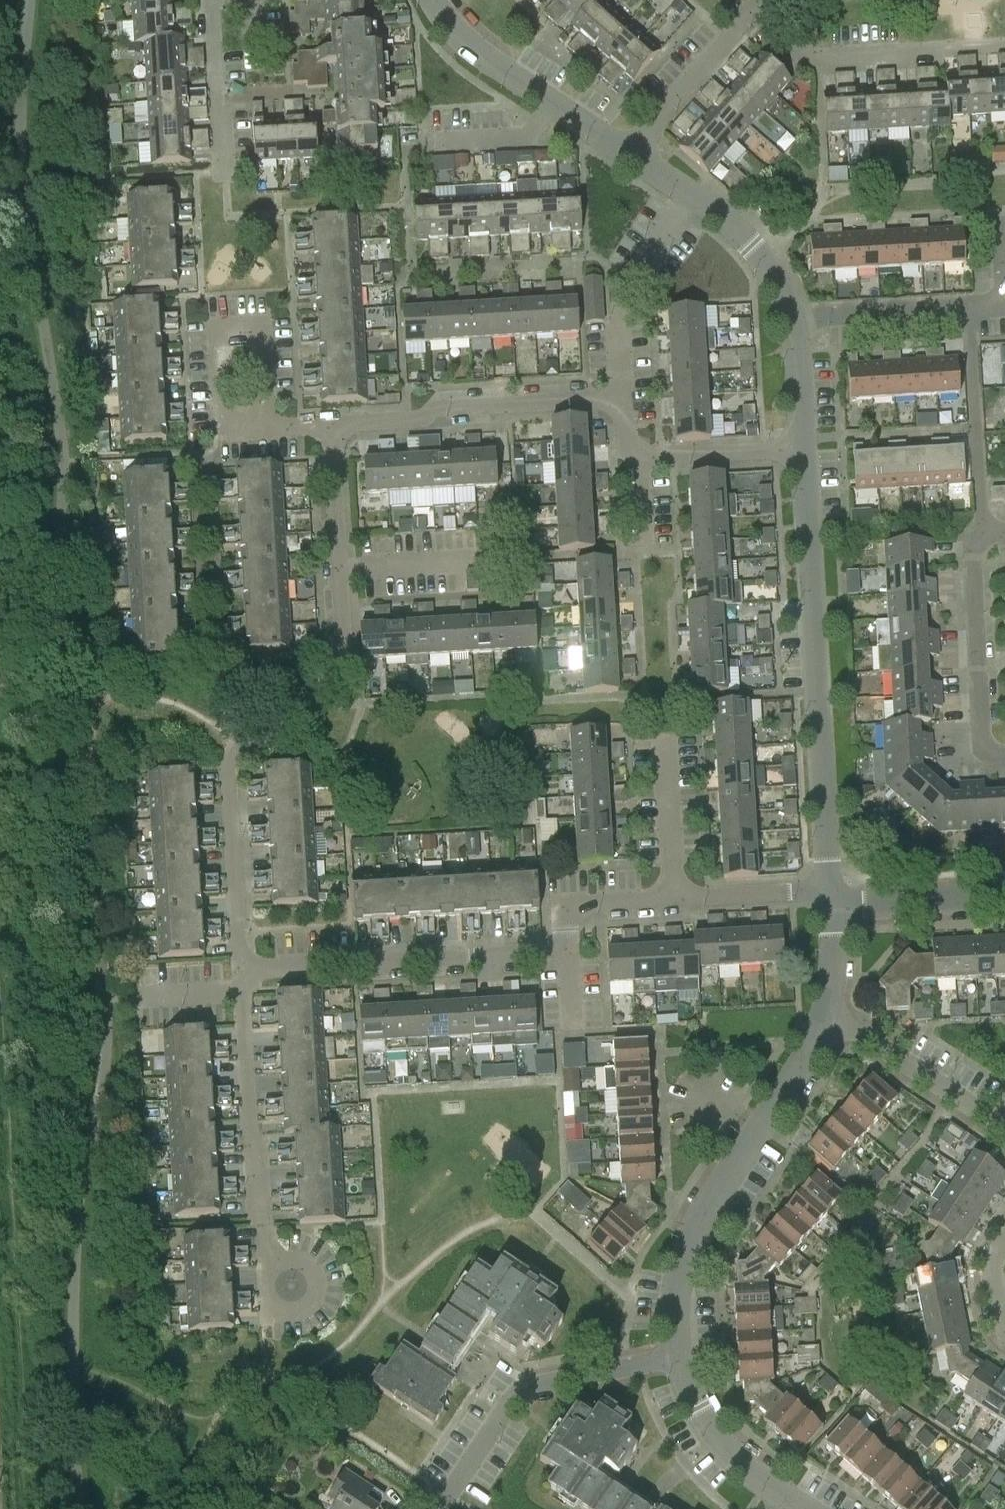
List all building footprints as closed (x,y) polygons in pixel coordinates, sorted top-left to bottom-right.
[(133,22),(191,19),(191,9),(172,11),(171,0),(152,0),(132,1),(133,22)] [(305,3),(306,13),(364,10),(364,0),(324,0),(325,2),(318,2),(305,3)] [(544,13),(551,20),(569,0),(555,0),(544,13)] [(551,20),(558,26),(571,12),(578,19),(579,19),(596,0),(569,0),(551,20)] [(569,48),(576,54),(614,11),(602,0),(596,0),(579,19),(578,19),(572,26),(581,34),(569,48)] [(295,13),(289,13),(290,24),(290,32),(290,34),(301,34),(301,37),(305,37),(310,36),(310,21),(316,21),(325,20),(326,32),(331,32),(331,31),(365,29),(365,28),(364,10),(306,13),(305,3),(296,3),(294,3),(295,13)] [(687,11),(678,3),(671,11),(680,19),(687,11)] [(614,11),(576,54),(583,61),(595,46),(603,53),(629,24),(614,11)] [(104,13),(104,24),(116,24),(115,13),(104,13)] [(133,22),(117,23),(118,32),(118,45),(128,44),(141,43),(145,43),(145,42),(174,39),(173,30),(192,29),(191,19),(133,22)] [(629,24),(603,53),(612,61),(599,75),(606,81),(644,37),(629,24)] [(370,28),(365,28),(365,29),(331,31),(331,32),(332,51),(297,53),(298,64),(292,65),(293,84),(307,83),(308,88),(328,87),(326,64),(343,63),(346,111),(322,112),(323,126),(336,125),(337,133),(376,131),(375,112),(384,111),(380,48),(371,48),(370,28)] [(606,81),(614,88),(626,73),(634,80),(660,51),(644,37),(606,81)] [(147,82),(186,80),(185,70),(205,69),(203,50),(184,51),(184,39),(174,40),(174,39),(145,42),(145,43),(147,82)] [(142,52),(141,43),(128,44),(128,53),(142,52)] [(791,82),(761,56),(753,64),(740,52),(733,60),(776,98),(791,82)] [(1004,113),(1004,55),(996,55),(997,75),(987,75),(990,114),(1004,113)] [(949,116),(969,115),(965,57),(955,58),(956,77),(945,78),(946,87),(947,87),(949,116)] [(976,76),(975,57),(965,57),(969,115),(990,114),(987,75),(976,76)] [(763,113),(776,98),(733,60),(727,66),(741,79),(733,87),(763,113)] [(950,125),(949,116),(947,87),(946,87),(936,87),(935,68),(925,69),(929,127),(950,125)] [(925,69),(915,70),(916,89),(906,89),(908,128),(929,127),(925,69)] [(888,129),(908,128),(906,89),(895,90),(894,71),(884,72),(888,129)] [(868,130),(888,129),(884,72),(874,72),(876,91),(865,92),(868,130)] [(847,132),(868,130),(865,92),(854,92),(853,73),(844,74),(847,132)] [(826,133),(847,132),(844,74),(834,75),(835,94),(824,94),(826,133)] [(187,92),(186,80),(147,82),(148,103),(206,99),(206,91),(187,92)] [(706,90),(749,128),(763,113),(733,87),(726,95),(713,83),(706,90)] [(736,143),(749,128),(706,90),(700,97),(714,109),(707,117),(736,143)] [(188,110),(207,109),(206,99),(148,103),(150,123),(189,121),(188,110)] [(276,161),(296,159),(294,121),(293,101),(283,102),(284,121),(274,122),(276,161)] [(318,158),(315,120),(303,120),(302,101),(293,101),(294,121),(296,159),(318,158)] [(255,162),(276,161),(274,122),(263,123),(262,103),(252,104),(255,162)] [(108,112),(108,126),(110,125),(122,125),(121,111),(108,112)] [(686,113),(679,120),(723,159),(723,158),(733,167),(746,153),(736,144),(736,143),(707,117),(700,125),(686,113)] [(708,175),(723,159),(679,120),(673,127),(687,140),(679,149),(708,175)] [(189,132),(189,121),(150,123),(151,143),(209,140),(208,131),(189,132)] [(337,144),(330,144),(331,154),(331,164),(344,164),(363,162),(362,153),(377,152),(376,131),(337,133),(337,144)] [(190,151),(209,150),(209,140),(151,143),(152,165),(191,162),(190,151)] [(992,164),(1004,163),(1004,150),(992,151),(992,164)] [(556,152),(536,153),(537,164),(556,163),(556,152)] [(535,153),(516,154),(516,165),(536,164),(535,153)] [(516,166),(515,154),(496,156),(496,167),(516,166)] [(467,156),(453,157),(453,169),(467,168),(467,156)] [(485,167),(495,166),(494,156),(485,156),(485,167)] [(442,169),(453,169),(453,157),(441,158),(442,169)] [(910,164),(897,165),(897,178),(910,177),(910,164)] [(882,167),(883,177),(891,176),(890,167),(882,167)] [(518,197),(521,255),(530,254),(529,235),(540,234),(538,195),(537,181),(517,182),(518,197)] [(289,182),(289,193),(298,192),(297,182),(289,182)] [(132,188),(132,196),(147,195),(147,188),(132,188)] [(570,232),(582,232),(580,193),(558,194),(562,252),(571,252),(570,232)] [(173,218),(172,194),(147,195),(132,196),(127,196),(128,220),(173,218)] [(538,195),(540,234),(551,234),(552,253),(562,252),(558,194),(538,195)] [(497,198),(499,237),(510,236),(511,255),(521,255),(518,197),(497,198)] [(477,199),(480,257),(490,256),(488,237),(499,237),(497,198),(477,199)] [(457,200),(459,239),(469,238),(471,257),(480,257),(477,199),(457,200)] [(436,201),(439,259),(449,259),(448,240),(459,239),(457,200),(436,201)] [(436,201),(415,202),(417,241),(429,241),(430,260),(439,259),(436,201)] [(173,218),(128,220),(130,243),(174,241),(174,227),(173,218)] [(312,221),(313,244),(358,242),(356,218),(312,221)] [(953,229),(940,230),(942,266),(965,264),(962,219),(952,219),(953,229)] [(910,232),(897,232),(899,268),(921,267),(918,221),(909,222),(910,232)] [(927,221),(918,221),(921,267),(942,266),(940,230),(927,231),(927,221)] [(884,223),(875,224),(878,270),(899,268),(897,232),(884,233),(884,223)] [(867,234),(854,235),(856,271),(878,270),(875,224),(866,224),(867,234)] [(97,244),(106,243),(105,226),(96,226),(97,244)] [(834,272),(832,226),(823,227),(824,237),(810,237),(810,246),(811,258),(812,273),(834,272)] [(841,226),(832,226),(834,272),(856,271),(854,235),(841,236),(841,226)] [(174,241),(130,243),(131,266),(176,263),(174,241)] [(314,254),(314,267),(359,265),(358,242),(313,244),(314,254)] [(99,245),(90,245),(90,256),(99,255),(99,245)] [(176,263),(131,266),(132,290),(136,290),(164,288),(177,287),(176,272),(176,263)] [(360,287),(359,265),(314,267),(315,281),(316,290),(360,287)] [(380,274),(392,273),(391,265),(380,266),(380,274)] [(603,323),(600,279),(583,280),(586,324),(603,323)] [(546,296),(554,296),(553,283),(545,283),(546,296)] [(553,283),(554,296),(562,295),(561,283),(553,283)] [(518,285),(510,286),(510,298),(519,298),(518,285)] [(503,299),(510,298),(510,286),(502,286),(503,299)] [(316,299),(317,313),(362,310),(360,287),(316,290),(316,299)] [(467,301),(467,288),(459,288),(460,301),(467,301)] [(475,288),(467,288),(467,301),(476,300),(475,288)] [(432,290),(424,291),(424,303),(433,303),(432,290)] [(577,300),(554,302),(556,336),(579,335),(577,300)] [(158,302),(113,305),(115,328),(159,326),(159,317),(158,302)] [(554,302),(532,303),(534,337),(556,336),(554,302)] [(532,303),(511,304),(513,338),(534,337),(532,303)] [(511,304),(489,305),(491,340),(513,338),(511,304)] [(489,305),(468,307),(470,341),(491,340),(489,305)] [(468,307),(446,308),(448,342),(470,341),(468,307)] [(446,308),(425,309),(427,344),(448,342),(446,308)] [(668,310),(669,333),(703,331),(702,308),(668,310)] [(404,345),(427,344),(425,309),(402,311),(404,345)] [(363,333),(362,310),(317,313),(318,327),(319,336),(363,333)] [(385,310),(386,319),(394,318),(394,310),(385,310)] [(738,329),(750,328),(750,320),(738,321),(738,329)] [(115,328),(116,351),(161,349),(160,335),(159,326),(115,328)] [(751,335),(750,328),(738,329),(739,336),(751,335)] [(703,331),(669,333),(670,354),(705,352),(715,351),(714,331),(703,331)] [(319,345),(320,359),(365,356),(363,333),(319,336),(319,345)] [(162,371),(161,349),(116,351),(117,374),(162,371)] [(926,361),(913,362),(915,397),(937,396),(934,350),(925,351),(926,361)] [(943,350),(934,350),(937,396),(959,395),(957,359),(943,360),(943,350)] [(670,354),(672,376),(706,374),(705,352),(670,354)] [(899,352),(891,353),(894,399),(915,397),(913,362),(900,362),(899,352)] [(882,363),(870,364),(872,400),(894,399),(891,353),(882,353),(882,363)] [(872,400),(870,364),(857,365),(856,355),(847,356),(849,401),(872,400)] [(321,381),(366,379),(365,356),(320,359),(321,372),(321,381)] [(435,374),(446,373),(445,363),(435,364),(435,374)] [(740,364),(740,372),(753,371),(752,363),(740,364)] [(117,374),(119,397),(163,394),(162,380),(162,371),(117,374)] [(753,371),(740,372),(741,379),(753,379),(753,371)] [(706,374),(672,376),(673,397),(707,395),(706,374)] [(429,384),(428,376),(417,377),(417,385),(429,384)] [(367,402),(366,379),(321,381),(322,390),(323,405),(367,402)] [(164,417),(163,394),(119,397),(95,398),(95,406),(119,405),(120,420),(164,417)] [(673,397),(674,419),(708,417),(707,395),(673,397)] [(743,407),(743,415),(755,414),(755,406),(743,407)] [(756,422),(755,414),(743,415),(744,423),(756,422)] [(165,426),(164,417),(120,420),(121,443),(166,441),(165,426)] [(708,417),(674,419),(676,442),(710,440),(708,417)] [(551,420),(553,443),(587,441),(585,418),(551,420)] [(108,435),(107,422),(94,423),(94,435),(108,435)] [(745,425),(746,436),(757,436),(756,425),(745,425)] [(593,440),(606,439),(605,431),(593,432),(593,440)] [(464,455),(451,455),(453,490),(454,490),(455,504),(475,503),(475,488),(471,436),(463,436),(464,455)] [(480,436),(471,436),(475,488),(497,487),(495,453),(481,454),(480,436)] [(419,457),(408,458),(410,492),(431,491),(428,438),(418,439),(419,457)] [(438,438),(428,438),(431,491),(453,490),(451,455),(439,456),(438,438)] [(606,447),(606,439),(593,440),(594,448),(606,447)] [(948,439),(939,440),(942,486),(965,484),(962,449),(949,449),(948,439)] [(394,440),(385,441),(388,494),(410,492),(408,458),(395,459),(394,440)] [(931,450),(918,451),(921,487),(942,486),(939,440),(931,441),(931,450)] [(377,441),(378,460),(364,461),(366,495),(388,494),(385,441),(377,441)] [(587,441),(553,443),(554,464),(588,462),(587,441)] [(905,442),(896,443),(899,488),(921,487),(918,451),(906,452),(905,442)] [(888,453),(875,454),(878,490),(899,488),(896,443),(888,443),(888,453)] [(855,491),(878,490),(875,454),(863,455),(862,445),(852,445),(855,491)] [(167,459),(122,462),(123,475),(168,472),(167,459)] [(554,464),(555,486),(589,484),(588,462),(554,464)] [(237,492),(282,489),(280,466),(236,468),(237,483),(237,492)] [(123,475),(125,498),(169,496),(169,487),(168,472),(123,475)] [(596,483),(608,483),(607,474),(596,475),(596,483)] [(689,476),(690,499),(725,497),(723,475),(689,476)] [(608,483),(596,483),(596,491),(608,490),(608,483)] [(589,484),(555,486),(557,507),(591,505),(589,484)] [(759,495),(771,495),(771,486),(759,487),(759,495)] [(991,489),(992,501),(1002,500),(1004,503),(1004,488),(991,489)] [(238,515),(283,512),(282,489),(237,492),(238,515)] [(125,498),(126,521),(170,519),(169,496),(125,498)] [(725,497),(690,499),(692,521),(726,519),(737,518),(735,497),(725,497)] [(557,507),(558,529),(592,527),(591,505),(557,507)] [(240,538),(284,535),(283,512),(238,515),(239,529),(240,538)] [(598,519),(598,526),(610,526),(610,518),(598,519)] [(171,533),(170,519),(126,521),(127,544),(172,542),(171,533)] [(412,532),(426,532),(425,519),(411,520),(412,532)] [(455,519),(443,519),(444,531),(456,531),(455,519)] [(692,521),(693,542),(727,540),(726,519),(692,521)] [(411,533),(410,520),(399,521),(400,533),(411,533)] [(592,527),(558,529),(559,551),(593,549),(592,527)] [(762,538),(774,537),(774,529),(761,530),(762,538)] [(240,538),(241,560),(286,558),(284,535),(240,538)] [(728,562),(727,540),(693,542),(694,564),(728,562)] [(884,543),(886,570),(922,568),(921,554),(933,553),(932,540),(884,543)] [(127,544),(129,567),(173,564),(172,542),(127,544)] [(301,557),(312,556),(311,545),(300,545),(301,557)] [(287,580),(286,558),(241,560),(242,574),(242,583),(287,580)] [(576,563),(577,585),(611,583),(610,561),(576,563)] [(694,564),(695,585),(730,583),(728,562),(694,564)] [(173,564),(129,567),(130,590),(175,587),(174,578),(173,564)] [(538,585),(552,585),(552,568),(538,569),(538,585)] [(922,581),(922,568),(886,570),(887,595),(935,593),(934,580),(922,581)] [(466,573),(467,592),(478,591),(477,572),(466,573)] [(764,581),(776,581),(776,572),(764,573),(764,581)] [(617,574),(618,583),(630,582),(629,574),(617,574)] [(244,606),(288,603),(287,580),(242,583),(243,592),(244,606)] [(613,605),(611,583),(577,585),(578,607),(613,605)] [(730,583),(695,585),(697,605),(697,607),(722,605),(722,606),(742,605),(740,583),(730,583)] [(859,585),(847,585),(847,594),(859,594),(859,585)] [(175,587),(130,590),(131,613),(176,610),(175,587)] [(538,588),(539,609),(551,608),(551,595),(556,595),(555,587),(538,588)] [(887,595),(889,621),(925,619),(924,606),(936,605),(935,593),(887,595)] [(504,612),(512,611),(511,599),(503,600),(504,612)] [(519,599),(511,599),(512,611),(520,611),(519,599)] [(476,601),(468,602),(468,614),(477,613),(476,601)] [(461,614),(468,614),(468,602),(460,602),(461,614)] [(290,626),(288,603),(244,606),(244,620),(245,629),(290,626)] [(418,616),(425,616),(425,604),(417,605),(418,616)] [(433,604),(425,604),(425,616),(433,615),(433,604)] [(578,607),(580,628),(614,626),(613,605),(578,607)] [(723,627),(722,606),(722,605),(697,607),(697,605),(687,606),(689,629),(723,627)] [(374,619),(382,619),(382,607),(374,607),(374,619)] [(390,607),(382,607),(382,619),(390,618),(390,607)] [(176,610),(131,613),(133,635),(177,633),(177,624),(176,610)] [(512,617),(514,652),(536,650),(534,616),(512,617)] [(757,625),(769,624),(769,616),(757,617),(757,625)] [(512,617),(490,619),(492,653),(514,652),(512,617)] [(540,629),(553,628),(552,617),(539,618),(540,629)] [(620,618),(620,626),(632,625),(632,617),(620,618)] [(469,620),(471,654),(492,653),(490,619),(469,620)] [(878,648),(890,647),(938,644),(937,632),(925,633),(925,619),(889,621),(876,622),(878,648)] [(449,656),(471,654),(469,620),(447,621),(449,656)] [(428,657),(449,656),(447,621),(426,623),(428,657)] [(428,665),(428,657),(426,623),(404,624),(406,658),(406,666),(428,665)] [(384,660),(406,658),(404,624),(383,625),(384,660)] [(770,632),(769,624),(757,625),(758,632),(770,632)] [(362,661),(384,660),(383,625),(360,627),(362,661)] [(246,652),(291,650),(290,626),(245,629),(246,652)] [(316,626),(306,626),(306,635),(316,635),(316,626)] [(580,628),(581,650),(615,648),(614,626),(580,628)] [(689,629),(690,650),(724,648),(737,648),(736,626),(723,627),(689,629)] [(541,638),(551,638),(551,629),(541,629),(541,638)] [(133,635),(134,659),(179,656),(177,633),(133,635)] [(879,673),(891,673),(927,671),(927,657),(938,657),(938,644),(890,647),(878,648),(879,673)] [(581,650),(582,671),(616,669),(615,648),(581,650)] [(690,650),(691,672),(725,670),(724,648),(690,650)] [(760,668),(772,667),(772,659),(759,660),(760,668)] [(622,661),(623,669),(635,668),(634,660),(622,661)] [(543,664),(544,672),(557,671),(556,663),(543,664)] [(584,694),(618,692),(616,669),(582,671),(584,694)] [(693,695),(727,693),(725,670),(691,672),(693,695)] [(891,673),(893,698),(941,696),(940,683),(928,684),(927,671),(891,673)] [(451,681),(442,682),(443,695),(451,694),(451,681)] [(407,684),(399,684),(400,696),(408,696),(407,684)] [(918,723),(918,724),(930,723),(929,709),(941,708),(941,696),(893,698),(894,723),(894,724),(918,723)] [(747,703),(713,705),(715,727),(749,725),(747,703)] [(779,715),(779,723),(791,722),(791,715),(779,715)] [(792,730),(791,722),(779,723),(779,731),(792,730)] [(919,736),(918,724),(918,723),(894,724),(894,723),(882,724),(884,751),(932,748),(931,736),(919,736)] [(749,725),(715,727),(716,749),(750,747),(749,725)] [(571,755),(605,753),(604,730),(570,732),(571,755)] [(611,753),(624,752),(623,744),(611,744),(611,753)] [(750,747),(716,749),(717,770),(751,768),(750,747)] [(884,751),(872,751),(872,765),(885,765),(886,786),(921,769),(921,761),(932,760),(932,748),(884,751)] [(605,753),(571,755),(572,776),(607,774),(605,753)] [(782,766),(794,766),(793,758),(781,758),(782,766)] [(265,768),(265,783),(266,792),(311,789),(309,765),(265,768)] [(794,773),(794,766),(782,766),(782,774),(794,773)] [(751,768),(717,770),(718,792),(752,790),(751,768)] [(912,809),(936,783),(921,769),(886,786),(912,809)] [(194,787),(193,772),(148,775),(149,798),(194,796),(194,787)] [(607,774),(572,776),(574,798),(608,796),(607,774)] [(984,782),(971,783),(973,831),(999,829),(998,793),(984,794),(984,782)] [(951,796),(936,783),(912,809),(939,833),(951,796)] [(959,796),(951,796),(939,833),(973,831),(971,783),(959,784),(959,796)] [(857,799),(873,791),(873,786),(856,787),(857,799)] [(614,796),(626,795),(625,787),(614,787),(614,796)] [(266,792),(267,814),(312,812),(311,789),(266,792)] [(752,790),(718,792),(720,813),(754,811),(752,790)] [(194,796),(149,798),(151,821),(195,818),(194,796)] [(608,796),(574,798),(575,819),(609,817),(608,796)] [(126,799),(127,809),(136,809),(135,798),(126,799)] [(545,801),(535,802),(535,820),(546,819),(545,801)] [(784,801),(784,809),(796,809),(796,801),(784,801)] [(797,816),(796,809),(784,809),(784,817),(797,816)] [(754,811),(720,813),(721,835),(755,833),(754,811)] [(269,837),(313,835),(312,812),(267,814),(268,828),(269,837)] [(609,817),(575,819),(576,841),(610,839),(609,817)] [(195,818),(151,821),(152,844),(197,841),(196,832),(195,818)] [(898,825),(891,819),(881,830),(889,836),(898,825)] [(617,839),(629,838),(628,830),(616,831),(617,839)] [(523,832),(523,844),(532,844),(531,831),(523,832)] [(499,840),(498,832),(489,832),(489,841),(499,840)] [(466,834),(467,843),(477,842),(476,833),(466,834)] [(755,833),(721,835),(722,856),(756,854),(755,833)] [(131,835),(132,843),(141,843),(140,835),(131,835)] [(270,860),(315,857),(313,835),(269,837),(270,860)] [(422,838),(423,851),(435,851),(435,837),(422,838)] [(629,845),(629,838),(617,839),(617,846),(629,845)] [(385,839),(373,840),(374,854),(386,853),(385,839)] [(610,839),(576,841),(577,864),(612,862),(610,839)] [(354,841),(354,849),(374,848),(373,840),(354,841)] [(197,841),(152,844),(154,867),(198,864),(197,841)] [(137,843),(127,844),(128,857),(137,857),(137,843)] [(553,843),(541,843),(542,853),(553,853),(553,843)] [(786,845),(787,853),(799,852),(798,844),(786,845)] [(915,862),(920,855),(910,849),(905,856),(915,862)] [(799,859),(799,852),(787,853),(787,860),(799,859)] [(756,854),(722,856),(724,879),(758,877),(756,854)] [(986,854),(975,855),(976,865),(986,864),(986,854)] [(316,880),(315,857),(270,860),(271,874),(271,883),(316,880)] [(199,878),(198,864),(154,867),(155,890),(199,887),(199,878)] [(536,867),(512,869),(515,913),(524,913),(539,912),(536,874),(536,867)] [(512,869),(490,870),(492,915),(506,914),(515,913),(512,869)] [(490,870),(467,871),(469,916),(478,915),(492,915),(490,870)] [(467,871),(444,873),(447,917),(460,917),(469,916),(467,871)] [(444,873),(421,874),(424,919),(433,918),(447,917),(444,873)] [(421,874),(398,875),(401,920),(415,919),(424,919),(421,874)] [(398,875),(376,877),(378,921),(387,921),(401,920),(398,875)] [(376,877),(352,878),(355,923),(369,922),(378,921),(376,877)] [(271,883),(273,906),(317,904),(317,903),(316,880),(271,883)] [(155,890),(156,912),(201,910),(199,887),(155,890)] [(345,905),(345,903),(344,896),(333,896),(333,903),(333,905),(345,905)] [(202,923),(201,910),(156,912),(158,935),(202,932),(202,923)] [(751,925),(758,925),(757,913),(750,914),(751,925)] [(757,913),(758,925),(767,925),(766,913),(757,913)] [(714,916),(715,928),(723,927),(723,915),(714,916)] [(707,928),(715,928),(714,916),(707,916),(707,928)] [(673,940),(672,928),(664,928),(665,940),(673,940)] [(672,928),(673,940),(681,940),(680,928),(672,928)] [(637,930),(629,931),(630,943),(638,942),(637,930)] [(759,931),(761,966),(784,964),(781,930),(759,931)] [(622,943),(630,943),(629,931),(622,931),(622,943)] [(739,967),(761,966),(759,931),(737,933),(739,967)] [(202,932),(158,935),(159,959),(204,956),(202,932)] [(718,968),(739,967),(737,933),(716,934),(718,968)] [(698,970),(718,968),(716,934),(693,935),(693,945),(695,945),(696,970),(698,970)] [(1004,978),(1004,937),(993,938),(996,978),(1004,978)] [(975,979),(996,978),(993,938),(973,939),(975,979)] [(975,979),(973,939),(953,940),(955,980),(975,979)] [(955,980),(953,940),(931,941),(932,957),(933,957),(934,981),(955,980)] [(695,945),(693,945),(673,946),(675,981),(676,993),(699,992),(698,970),(696,970),(695,945)] [(654,982),(675,981),(673,946),(652,948),(654,982)] [(655,995),(654,982),(652,948),(630,949),(633,996),(655,995)] [(630,949),(608,950),(609,985),(610,985),(611,997),(633,996),(630,949)] [(933,957),(932,957),(914,958),(908,952),(893,969),(910,986),(914,983),(934,981),(933,957)] [(910,986),(893,969),(877,986),(884,992),(885,1011),(908,1010),(907,990),(910,986)] [(510,983),(511,994),(518,994),(518,982),(510,983)] [(511,994),(510,983),(503,983),(503,995),(511,994)] [(468,997),(467,985),(460,985),(460,997),(468,997)] [(467,985),(468,997),(476,996),(475,985),(467,985)] [(424,988),(425,1000),(433,999),(432,987),(424,988)] [(425,1000),(424,988),(416,988),(417,1000),(425,1000)] [(382,1002),(381,990),(373,991),(374,1003),(382,1002)] [(381,990),(382,1002),(390,1002),(389,990),(381,990)] [(322,1016),(321,992),(276,995),(277,1010),(278,1019),(322,1016)] [(534,1000),(511,1001),(514,1047),(537,1046),(534,1000)] [(511,1001),(490,1002),(492,1046),(492,1049),(514,1047),(511,1001)] [(490,1002),(468,1004),(470,1038),(471,1047),(492,1046),(490,1002)] [(470,1038),(468,1004),(447,1005),(449,1039),(470,1038)] [(924,1021),(923,1004),(913,1005),(914,1021),(924,1021)] [(932,1004),(923,1004),(924,1021),(932,1020),(932,1004)] [(990,1017),(991,1017),(998,1016),(997,1004),(989,1004),(990,1017)] [(447,1005),(425,1006),(428,1050),(449,1049),(449,1039),(447,1005)] [(956,1006),(957,1019),(966,1018),(965,1005),(956,1006)] [(406,1051),(428,1050),(425,1006),(404,1007),(406,1051)] [(949,1019),(950,1019),(957,1019),(956,1006),(949,1006),(949,1019)] [(404,1007),(382,1009),(384,1053),(406,1051),(404,1007)] [(382,1009),(359,1010),(361,1044),(362,1044),(363,1054),(384,1053),(382,1009)] [(352,1014),(339,1015),(340,1034),(353,1034),(352,1014)] [(656,1017),(657,1024),(676,1023),(676,1015),(656,1017)] [(278,1019),(279,1042),(323,1039),(322,1016),(278,1019)] [(165,1056),(210,1054),(209,1045),(208,1030),(164,1033),(165,1056)] [(325,1062),(323,1039),(279,1042),(280,1064),(325,1062)] [(615,1067),(647,1066),(646,1041),(613,1043),(615,1067)] [(583,1044),(561,1045),(562,1070),(577,1070),(582,1069),(582,1052),(584,1051),(583,1044)] [(210,1054),(165,1056),(166,1079),(211,1077),(210,1054)] [(282,1087),(326,1085),(325,1062),(280,1064),(282,1087)] [(616,1091),(649,1089),(647,1066),(615,1067),(615,1068),(604,1069),(605,1091),(616,1090),(616,1091)] [(461,1081),(473,1081),(472,1069),(464,1070),(461,1074),(461,1081)] [(579,1093),(577,1070),(562,1070),(563,1085),(564,1094),(579,1093)] [(385,1071),(364,1073),(364,1084),(386,1083),(385,1071)] [(421,1073),(421,1083),(430,1082),(429,1073),(421,1073)] [(871,1076),(855,1094),(880,1117),(897,1098),(871,1076)] [(212,1090),(211,1077),(166,1079),(167,1102),(212,1099),(212,1090)] [(327,1108),(326,1085),(282,1087),(283,1110),(327,1108)] [(618,1116),(650,1114),(649,1089),(616,1091),(618,1116)] [(864,1135),(880,1117),(855,1094),(839,1112),(864,1135)] [(212,1099),(167,1102),(169,1125),(214,1122),(212,1099)] [(574,1106),(564,1106),(565,1118),(574,1118),(587,1117),(587,1109),(574,1109),(574,1106)] [(327,1108),(283,1110),(284,1135),(294,1134),(294,1132),(329,1130),(329,1129),(327,1108)] [(848,1153),(864,1135),(839,1112),(823,1130),(848,1153)] [(619,1140),(652,1138),(650,1114),(618,1116),(619,1140)] [(588,1124),(587,1117),(574,1118),(565,1118),(566,1142),(577,1142),(576,1125),(588,1124)] [(214,1122),(169,1125),(170,1148),(215,1145),(214,1136),(214,1122)] [(512,1137),(496,1123),(483,1139),(498,1152),(512,1137)] [(949,1123),(943,1133),(954,1140),(959,1144),(966,1134),(949,1123)] [(295,1146),(295,1155),(340,1153),(338,1128),(329,1129),(329,1130),(294,1132),(294,1134),(295,1146)] [(832,1171),(848,1153),(823,1130),(807,1148),(832,1171)] [(913,1146),(918,1139),(908,1131),(903,1137),(913,1146)] [(954,1140),(943,1133),(939,1140),(950,1147),(954,1140)] [(907,1152),(913,1146),(903,1137),(897,1143),(907,1152)] [(621,1164),(653,1162),(652,1138),(619,1140),(621,1164)] [(370,1141),(361,1142),(361,1152),(370,1151),(370,1141)] [(170,1148),(171,1170),(216,1168),(215,1145),(170,1148)] [(296,1164),(297,1178),(341,1176),(340,1153),(295,1155),(296,1164)] [(961,1171),(995,1193),(1004,1179),(1004,1175),(973,1153),(961,1171)] [(577,1157),(577,1166),(590,1165),(590,1157),(577,1157)] [(925,1161),(920,1167),(931,1175),(936,1168),(925,1161)] [(648,1185),(648,1187),(655,1186),(653,1162),(621,1164),(609,1165),(610,1180),(622,1179),(622,1188),(626,1188),(626,1187),(648,1185)] [(881,1181),(886,1175),(876,1167),(871,1173),(881,1181)] [(920,1167),(916,1174),(927,1181),(931,1175),(920,1167)] [(217,1181),(216,1168),(171,1170),(173,1193),(218,1191),(217,1181)] [(984,1211),(995,1193),(961,1171),(950,1188),(984,1211)] [(826,1213),(842,1195),(817,1173),(801,1191),(826,1213)] [(881,1181),(871,1173),(866,1179),(875,1187),(881,1181)] [(343,1198),(341,1176),(297,1178),(297,1192),(298,1201),(343,1198)] [(569,1193),(574,1187),(567,1181),(562,1187),(569,1193)] [(363,1183),(364,1196),(374,1195),(374,1182),(363,1183)] [(941,1182),(930,1199),(939,1205),(973,1228),(984,1211),(950,1188),(941,1182)] [(641,1228),(642,1227),(656,1211),(649,1204),(648,1187),(648,1185),(626,1187),(626,1188),(627,1207),(624,1211),(623,1212),(641,1228)] [(562,1187),(557,1194),(563,1199),(569,1193),(562,1187)] [(569,1193),(563,1199),(570,1205),(575,1199),(580,1193),(574,1187),(569,1193)] [(219,1214),(218,1191),(173,1193),(174,1217),(219,1214)] [(785,1209),(810,1232),(826,1213),(801,1191),(785,1209)] [(575,1199),(585,1207),(590,1202),(580,1193),(575,1199)] [(902,1195),(897,1202),(908,1209),(913,1202),(902,1195)] [(298,1201),(299,1225),(344,1222),(343,1198),(298,1201)] [(585,1207),(575,1199),(570,1205),(579,1213),(585,1207)] [(897,1202),(892,1210),(903,1217),(908,1209),(897,1202)] [(961,1245),(973,1228),(939,1205),(927,1222),(938,1230),(939,1229),(958,1242),(958,1243),(961,1245)] [(604,1225),(629,1247),(645,1229),(642,1227),(641,1228),(623,1212),(624,1211),(620,1207),(604,1225)] [(769,1227),(794,1249),(810,1232),(785,1209),(769,1227)] [(854,1228),(849,1234),(858,1242),(863,1237),(864,1237),(867,1234),(867,1233),(864,1217),(854,1228)] [(629,1247),(604,1225),(587,1244),(612,1266),(629,1247)] [(776,1264),(774,1266),(778,1268),(794,1249),(769,1227),(752,1246),(757,1250),(758,1249),(776,1264)] [(922,1246),(927,1270),(927,1271),(950,1266),(948,1258),(958,1243),(958,1242),(939,1229),(938,1230),(929,1244),(922,1246)] [(858,1242),(849,1234),(843,1240),(853,1249),(858,1242)] [(183,1238),(185,1262),(229,1259),(229,1250),(228,1236),(183,1238)] [(761,1286),(762,1285),(761,1280),(774,1266),(776,1264),(758,1249),(757,1250),(745,1264),(735,1264),(737,1286),(737,1288),(761,1286)] [(923,1270),(920,1254),(902,1258),(905,1274),(923,1270)] [(379,1368),(377,1370),(369,1383),(433,1426),(443,1410),(437,1407),(456,1378),(452,1376),(482,1332),(516,1355),(527,1338),(545,1349),(563,1321),(546,1310),(557,1293),(503,1257),(492,1275),(478,1265),(419,1354),(403,1344),(385,1372),(379,1368)] [(229,1259),(185,1262),(186,1285),(231,1282),(229,1259)] [(827,1278),(831,1273),(822,1264),(817,1269),(827,1278)] [(913,1273),(917,1294),(957,1286),(953,1265),(950,1266),(927,1271),(927,1270),(913,1273)] [(821,1285),(827,1278),(817,1269),(811,1276),(821,1285)] [(231,1282),(186,1285),(187,1308),(232,1305),(231,1296),(231,1282)] [(734,1312),(768,1310),(766,1284),(762,1285),(761,1286),(737,1288),(737,1286),(733,1287),(734,1312)] [(921,1314),(961,1305),(957,1286),(917,1294),(921,1314)] [(887,1292),(889,1299),(902,1297),(900,1289),(887,1292)] [(171,1309),(170,1296),(158,1297),(159,1310),(171,1309)] [(889,1299),(891,1307),(904,1304),(902,1297),(889,1299)] [(806,1314),(812,1314),(816,1314),(815,1298),(805,1299),(806,1306),(806,1314)] [(794,1307),(806,1306),(805,1299),(793,1299),(794,1307)] [(187,1308),(189,1332),(233,1329),(232,1305),(187,1308)] [(921,1314),(925,1334),(965,1325),(961,1305),(921,1314)] [(806,1314),(806,1306),(794,1307),(794,1315),(806,1314)] [(736,1335),(769,1333),(781,1333),(780,1309),(768,1310),(734,1312),(736,1335)] [(970,1346),(965,1325),(925,1334),(929,1354),(943,1352),(943,1351),(966,1346),(966,1347),(970,1346)] [(895,1332),(897,1339),(910,1336),(909,1329),(895,1332)] [(737,1359),(770,1357),(769,1333),(736,1335),(737,1359)] [(897,1339),(899,1347),(912,1344),(910,1336),(897,1339)] [(809,1363),(819,1362),(818,1346),(808,1347),(809,1354),(809,1363)] [(967,1355),(966,1347),(966,1346),(943,1351),(943,1352),(948,1375),(953,1374),(969,1385),(970,1385),(983,1366),(982,1365),(967,1355)] [(809,1363),(809,1354),(797,1355),(797,1363),(809,1363)] [(767,1381),(767,1383),(772,1382),(770,1357),(737,1359),(739,1384),(742,1384),(742,1383),(767,1381)] [(980,1407),(1002,1374),(984,1362),(982,1365),(983,1366),(970,1385),(969,1385),(962,1396),(980,1407)] [(1002,1374),(980,1407),(997,1418),(1004,1406),(1004,1376),(1002,1374)] [(831,1379),(826,1375),(817,1385),(822,1389),(831,1379)] [(831,1379),(822,1389),(829,1395),(838,1386),(831,1379)] [(742,1383),(742,1384),(743,1404),(752,1404),(766,1417),(767,1417),(782,1400),(767,1387),(767,1383),(767,1381),(742,1383)] [(767,1417),(766,1417),(762,1421),(780,1437),(802,1412),(785,1396),(782,1400),(767,1417)] [(879,1407),(885,1412),(893,1402),(888,1397),(879,1407)] [(567,1420),(540,1460),(557,1472),(547,1486),(581,1508),(653,1508),(614,1483),(637,1448),(620,1437),(632,1420),(604,1401),(593,1418),(576,1407),(567,1420)] [(893,1402),(885,1412),(891,1418),(900,1408),(893,1402)] [(934,1421),(942,1426),(949,1415),(942,1410),(934,1421)] [(780,1437),(799,1454),(821,1429),(802,1412),(780,1437)] [(842,1415),(824,1435),(827,1439),(824,1442),(843,1459),(865,1435),(846,1418),(842,1415)] [(942,1426),(950,1431),(957,1420),(949,1415),(942,1426)] [(903,1428),(897,1423),(888,1433),(894,1438),(903,1428)] [(915,1439),(920,1444),(929,1434),(924,1429),(915,1439)] [(929,1434),(920,1444),(927,1450),(935,1440),(929,1434)] [(977,1449),(984,1438),(977,1434),(970,1445),(977,1449)] [(883,1451),(865,1435),(843,1459),(861,1475),(883,1451)] [(991,1443),(984,1438),(977,1449),(984,1454),(991,1443)] [(878,1491),(900,1466),(883,1451),(861,1475),(878,1491)] [(973,1457),(966,1451),(959,1459),(965,1465),(973,1457)] [(956,1476),(965,1466),(959,1461),(950,1471),(956,1476)] [(918,1482),(900,1466),(878,1491),(896,1507),(918,1482)] [(971,1472),(965,1466),(956,1476),(963,1482),(971,1472)] [(345,1472),(328,1497),(337,1503),(333,1508),(378,1508),(363,1499),(370,1488),(345,1472)] [(896,1507),(899,1508),(927,1508),(937,1498),(945,1489),(927,1473),(918,1482),(896,1507)] [(984,1493),(995,1500),(999,1493),(988,1486),(984,1493)] [(984,1493),(979,1499),(990,1506),(995,1500),(984,1493)] [(937,1498),(927,1508),(948,1508),(937,1498)]
